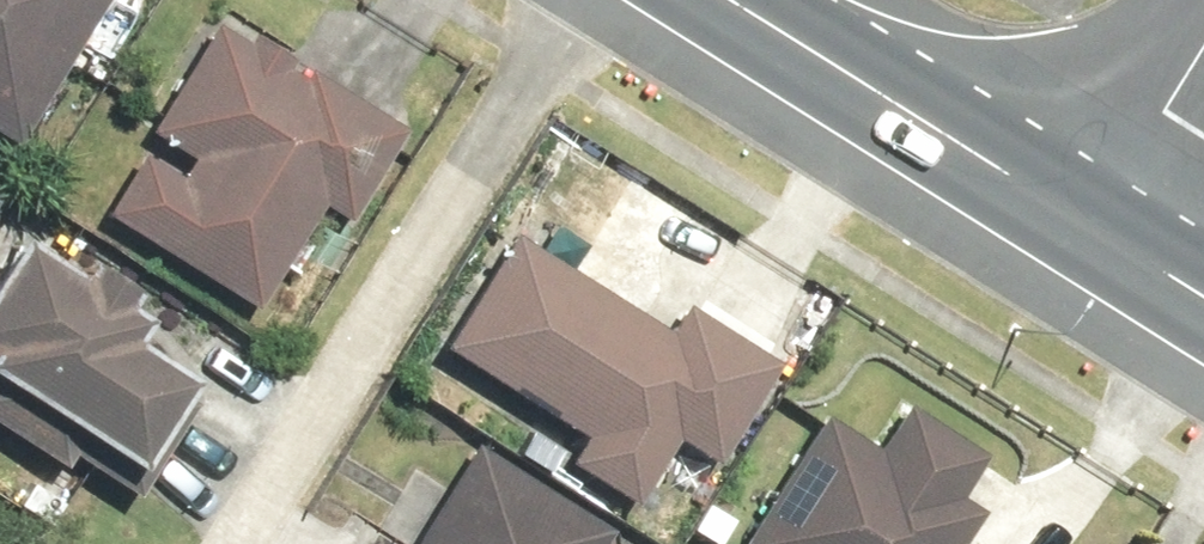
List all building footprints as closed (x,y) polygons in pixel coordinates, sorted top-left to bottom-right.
[(31,139),(117,0),(0,0),(0,119),(31,139)] [(181,133),(167,161),(126,141),(94,202),(251,283),(307,176),(345,195),(388,110),(187,7),(134,109),(181,133)] [(211,374),(155,339),(168,317),(144,302),(155,285),(108,257),(99,273),(38,236),(0,300),(0,339),(17,349),(7,365),(163,456),(211,374)] [(499,236),(427,347),(573,436),(557,464),(615,499),(654,434),(698,460),(759,362),(674,309),(658,335),(499,236)] [(808,418),(732,543),(948,543),(968,511),(944,497),(969,456),(899,412),(871,456),(808,418)] [(596,534),(467,450),(405,543),(589,543),(596,534)]
